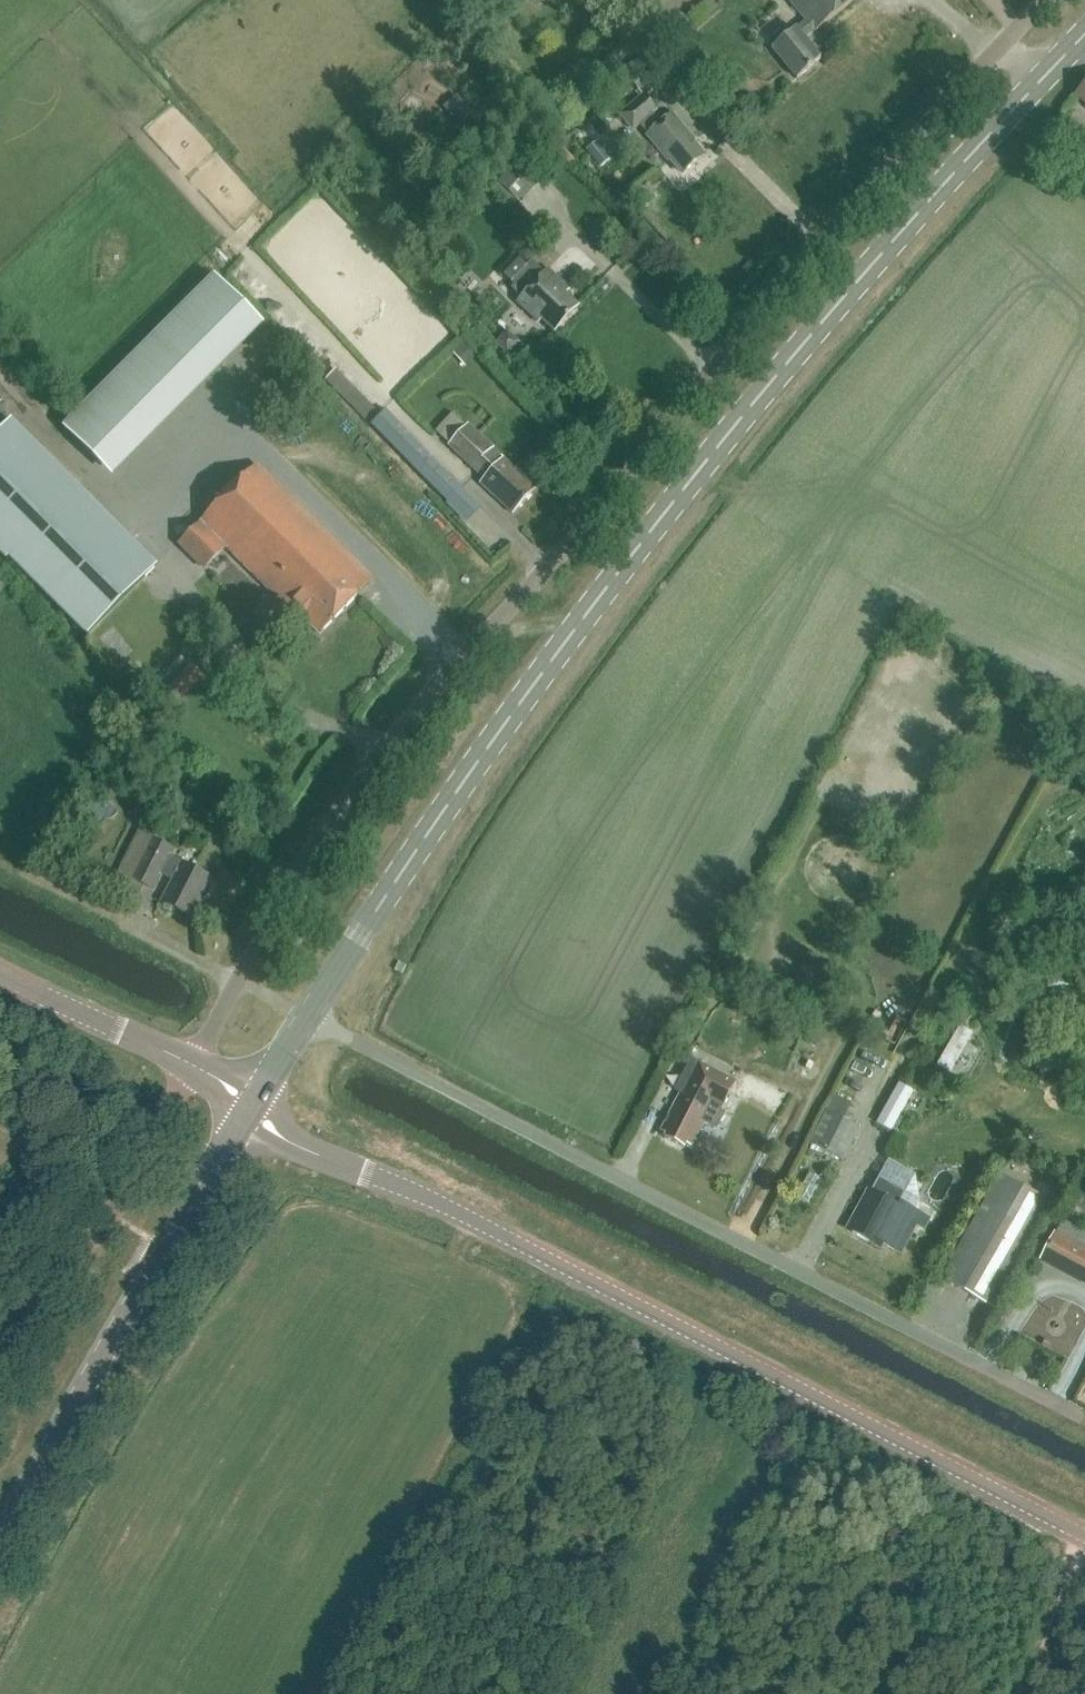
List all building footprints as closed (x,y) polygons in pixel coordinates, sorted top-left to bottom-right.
[(855,0),(789,0),(807,22),(796,30),(773,49),(798,79),(821,60),(804,40),(814,31),(816,32),(855,0)] [(642,94),(663,76),(644,54),(623,72),(642,94)] [(1077,96),(1084,104),(1084,87),(1077,96)] [(662,125),(652,113),(655,111),(644,97),(622,115),(633,129),(639,124),(649,136),(648,136),(670,161),(671,160),(683,174),(704,157),(692,143),(694,141),(673,116),(662,125)] [(601,165),(610,158),(598,143),(588,151),(601,165)] [(520,203),(546,176),(525,156),(499,183),(520,203)] [(642,196),(635,187),(628,193),(635,202),(642,196)] [(528,267),(515,256),(500,272),(515,286),(512,290),(521,299),(518,302),(540,322),(542,319),(556,332),(579,308),(559,289),(563,285),(548,271),(545,273),(533,262),(528,267)] [(214,275),(63,427),(113,478),(265,326),(214,275)] [(507,332),(497,343),(509,354),(519,343),(507,332)] [(466,343),(455,352),(466,365),(477,356),(466,343)] [(0,438),(0,549),(87,636),(158,566),(15,423),(0,438)] [(530,483),(526,479),(532,473),(532,470),(525,463),(522,463),(516,470),(503,458),(502,459),(492,450),(494,448),(470,425),(450,446),(484,478),(479,483),(507,508),(512,503),(518,509),(531,494),(525,488),(530,483)] [(449,503),(463,489),(437,463),(423,477),(449,503)] [(374,581),(257,465),(200,522),(177,546),(204,572),(227,548),(301,622),(304,619),(321,635),(374,581)] [(176,681),(167,689),(179,701),(188,693),(176,681)] [(212,878),(171,857),(175,850),(139,832),(119,873),(154,891),(162,876),(172,881),(161,903),(191,918),(212,878)] [(960,1026),(937,1064),(950,1072),(973,1033),(960,1026)] [(719,1125),(725,1114),(720,1112),(736,1082),(697,1062),(661,1132),(667,1134),(665,1138),(685,1148),(687,1145),(692,1148),(704,1124),(711,1127),(719,1125)] [(899,1083),(876,1123),(890,1131),(912,1091),(899,1083)] [(81,1108),(89,1094),(78,1088),(70,1102),(81,1108)] [(811,1144),(836,1156),(852,1124),(827,1112),(811,1144)] [(886,1173),(931,1191),(936,1178),(891,1160),(886,1173)] [(990,1305),(1048,1201),(999,1174),(980,1208),(968,1228),(941,1278),(990,1305)] [(905,1193),(879,1179),(872,1193),(868,1191),(850,1225),(855,1228),(853,1233),(880,1248),(883,1244),(901,1253),(916,1224),(924,1229),(930,1218),(904,1204),(901,1209),(897,1207),(905,1193)] [(1084,1281),(1084,1251),(1058,1236),(1045,1259),(1084,1281)]
